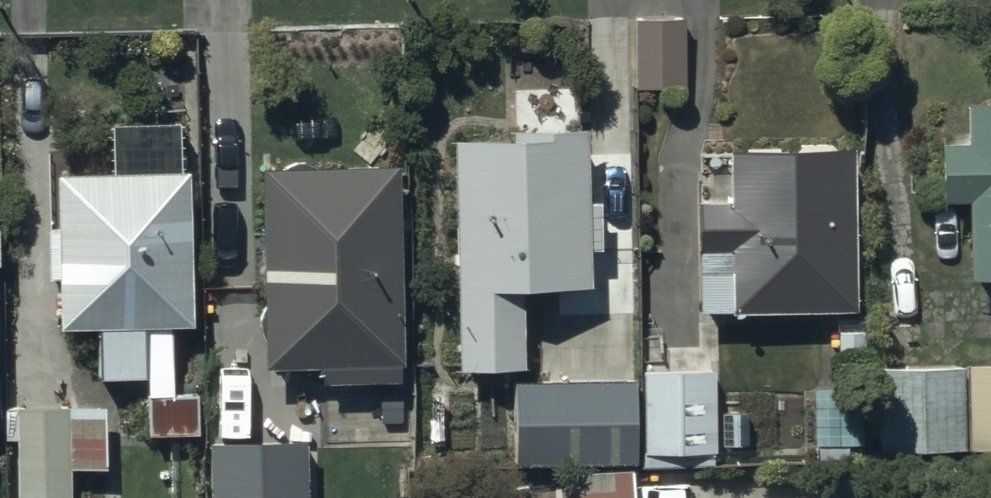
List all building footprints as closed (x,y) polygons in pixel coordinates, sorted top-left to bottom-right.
[(682,20),(636,20),(636,86),(682,86),(682,20)] [(964,111),(963,151),(938,151),(938,207),(967,207),(967,290),(990,290),(990,111),(964,111)] [(588,285),(587,247),(600,247),(598,194),(586,194),(584,126),(511,128),(511,133),(451,135),(458,366),(521,364),(518,287),(588,285)] [(852,305),(850,143),(725,144),(726,197),(697,198),(698,306),(852,305)] [(394,161),(257,164),(262,366),(316,364),(316,381),(400,378),(394,161)] [(52,170),(53,222),(42,222),(43,272),(53,272),(54,324),(94,323),(94,374),(143,373),(143,430),(194,429),(193,386),(169,386),(169,324),(190,324),(184,167),(52,170)] [(965,370),(965,457),(990,457),(990,370),(965,370)] [(958,373),(874,373),(874,458),(958,458),(958,373)] [(709,375),(643,376),(644,459),(710,458),(709,375)] [(514,463),(634,461),(633,378),(514,380),(513,379),(514,463)] [(861,390),(811,391),(812,444),(846,444),(847,447),(862,447),(861,390)] [(18,412),(16,497),(70,497),(70,475),(103,475),(103,412),(61,413),(18,412)] [(210,445),(211,497),(304,497),(303,442),(210,445)] [(559,472),(560,497),(634,497),(633,468),(559,472)]
